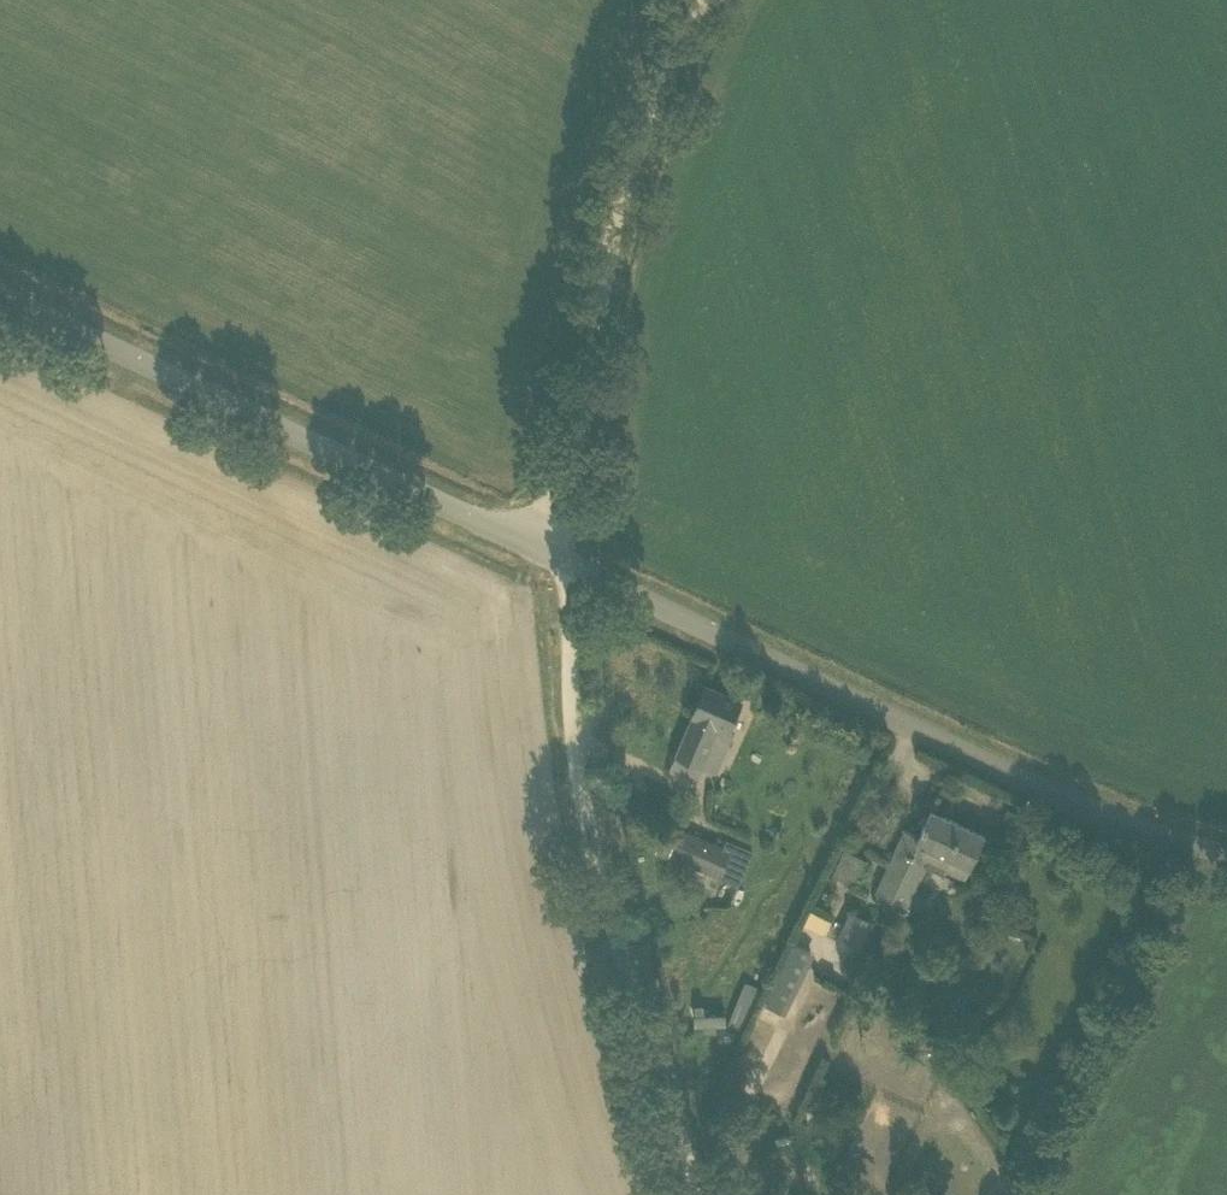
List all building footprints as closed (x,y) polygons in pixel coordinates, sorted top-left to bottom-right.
[(728,729),(741,699),(706,684),(668,772),(694,782),(720,725),(728,729)] [(906,827),(885,875),(877,892),(907,907),(925,866),(945,876),(946,870),(964,879),(986,835),(931,809),(920,834),(906,827)] [(677,830),(667,852),(721,876),(720,878),(739,885),(755,849),(727,838),(723,848),(678,827),(677,830)] [(857,883),(869,858),(845,847),(833,872),(857,883)] [(849,910),(834,941),(858,952),(872,921),(849,910)] [(800,942),(774,994),(791,1002),(816,950),(800,942)] [(724,1086),(738,1093),(747,1075),(732,1068),(724,1086)]
